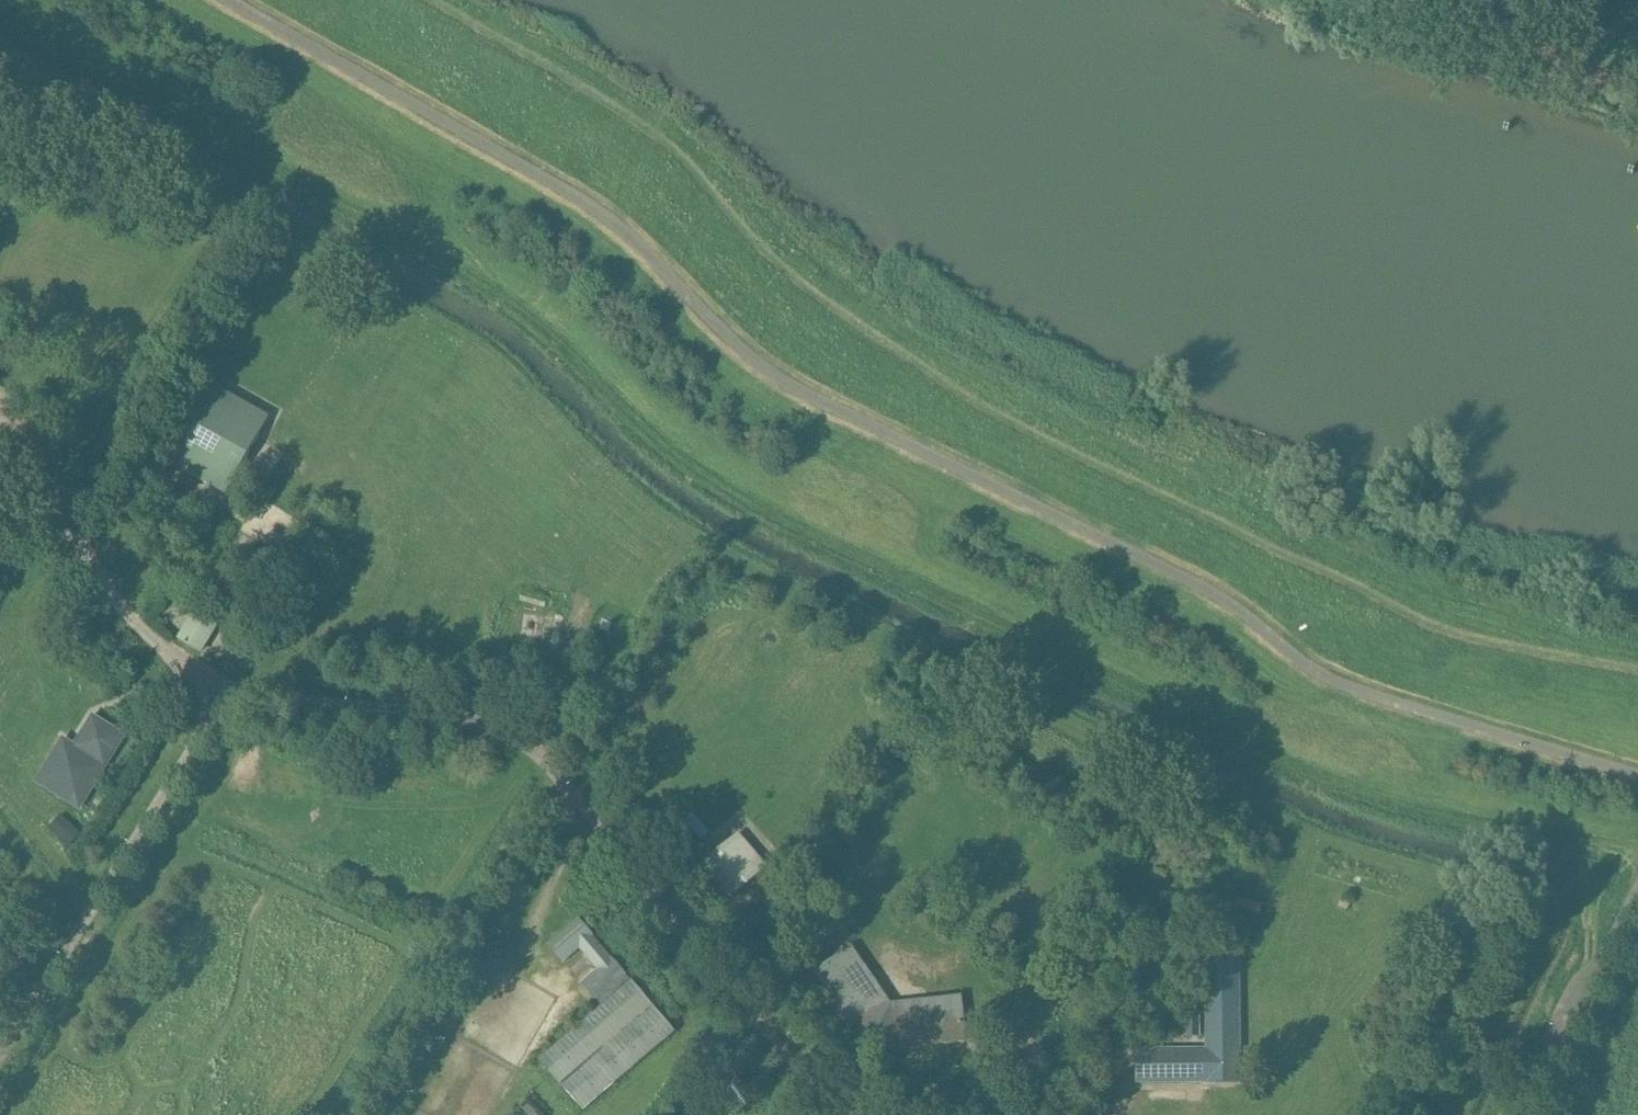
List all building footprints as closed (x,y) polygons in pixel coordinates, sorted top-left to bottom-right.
[(227,494),(270,417),(208,381),(164,459),(227,494)] [(196,614),(180,639),(201,652),(216,626),(196,614)] [(63,740),(37,782),(79,808),(80,809),(124,736),(92,717),(83,733),(84,733),(79,741),(83,743),(79,750),(64,741),(64,740),(63,740)] [(692,814),(684,820),(701,841),(709,834),(692,814)] [(61,816),(49,829),(69,847),(81,834),(61,816)] [(677,828),(669,835),(686,855),(694,848),(677,828)] [(728,901),(767,867),(739,834),(699,868),(728,901)] [(1237,898),(1234,908),(1260,914),(1263,904),(1237,898)] [(831,903),(823,908),(831,919),(838,914),(836,910),(831,903)] [(675,1031),(626,975),(578,919),(548,945),(562,962),(579,947),(598,970),(582,984),(602,1007),(540,1060),(582,1110),(675,1031)] [(834,924),(821,934),(826,942),(840,932),(834,924)] [(843,954),(815,973),(855,1031),(870,1038),(880,1042),(895,1049),(965,1041),(960,1007),(962,1007),(960,995),(939,998),(938,998),(890,1004),(888,1004),(882,1008),(856,971),(864,966),(851,946),(842,953),(843,954)] [(1137,1049),(1137,1083),(1241,1082),(1240,962),(1206,962),(1207,1049),(1137,1049)] [(1200,1037),(1200,1012),(1186,1012),(1187,1037),(1200,1037)] [(520,1107),(528,1114),(543,1114),(527,1099),(520,1107)]
